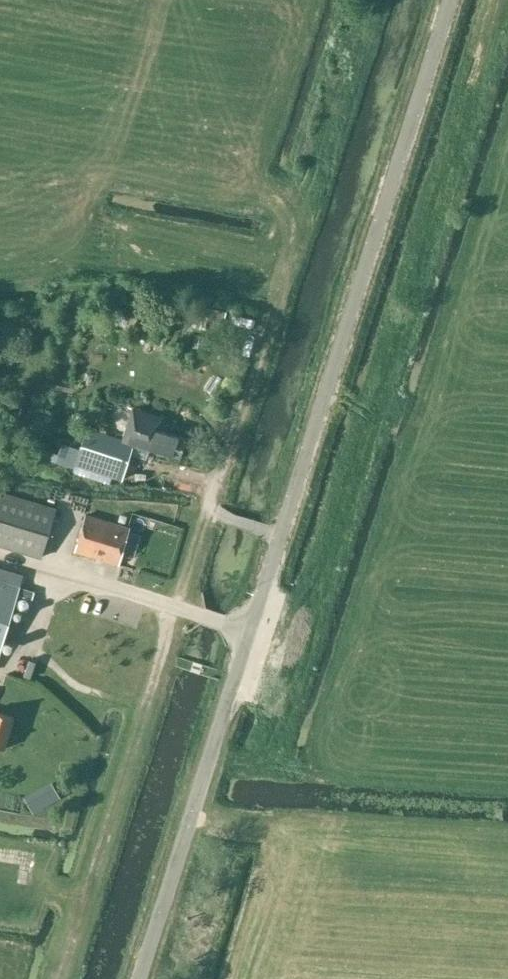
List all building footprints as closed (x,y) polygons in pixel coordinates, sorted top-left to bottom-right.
[(178,457),(185,438),(158,429),(161,418),(132,408),(121,442),(149,451),(150,448),(178,457)] [(91,458),(120,466),(125,450),(97,441),(91,458)] [(0,492),(0,545),(40,558),(55,509),(0,492)] [(74,552),(117,565),(128,528),(85,515),(74,552)] [(22,574),(0,567),(0,649),(22,574)] [(3,750),(12,717),(0,714),(0,749),(3,750)] [(34,814),(60,798),(51,782),(24,798),(34,814)]
